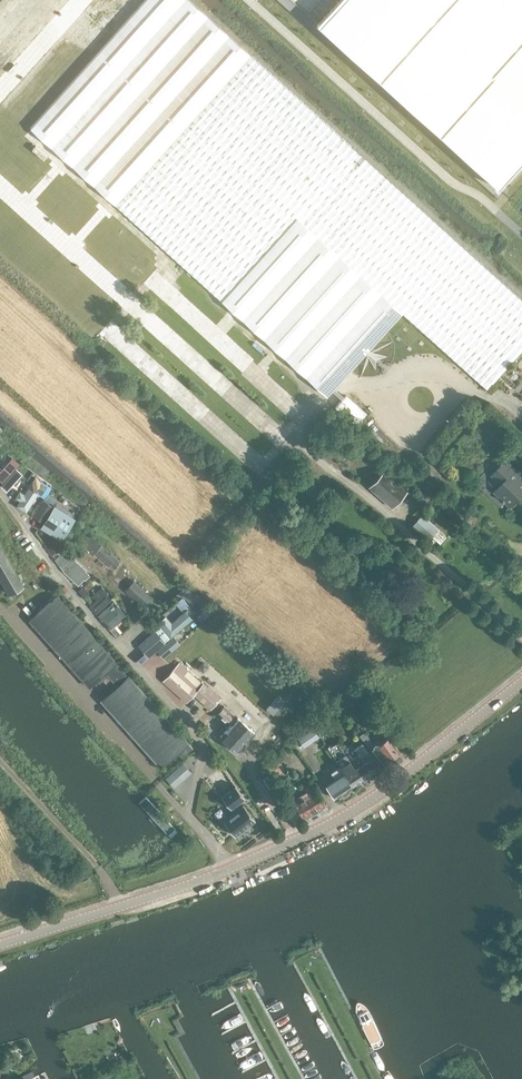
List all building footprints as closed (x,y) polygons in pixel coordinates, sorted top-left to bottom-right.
[(179,263),(326,395),(402,312),(487,388),(521,349),(521,300),(190,0),(144,0),(30,127),(179,263)] [(317,24),(500,188),(521,164),(521,0),(338,0),(317,24)] [(339,404),(360,419),(367,410),(346,394),(339,404)] [(0,470),(0,482),(1,482),(19,462),(13,457),(0,470)] [(506,459),(491,474),(501,484),(494,490),(511,506),(521,494),(521,485),(518,480),(521,476),(521,474),(506,459)] [(384,470),(368,487),(391,508),(400,497),(405,492),(406,491),(384,470)] [(26,479),(14,478),(12,490),(16,491),(15,498),(22,499),(20,507),(27,509),(31,487),(25,486),(26,479)] [(69,517),(54,508),(42,526),(58,535),(69,517)] [(426,521),(420,516),(411,526),(426,540),(430,537),(438,544),(444,538),(431,526),(434,523),(429,518),(426,521)] [(121,561),(86,530),(72,544),(81,553),(85,548),(92,555),(95,552),(113,569),(121,561)] [(8,594),(23,585),(0,546),(0,579),(8,594)] [(90,575),(70,555),(59,566),(77,585),(83,579),(85,580),(90,575)] [(134,579),(124,589),(146,611),(156,600),(134,579)] [(93,607),(97,612),(111,598),(101,586),(92,595),(99,601),(93,607)] [(129,674),(128,675),(116,661),(57,595),(30,619),(90,685),(105,671),(117,685),(101,699),(161,765),(177,751),(181,756),(192,746),(188,741),(129,674)] [(111,602),(97,615),(110,630),(126,615),(116,603),(114,605),(111,602)] [(166,616),(158,623),(171,638),(192,619),(186,611),(171,621),(166,616)] [(162,642),(152,633),(142,641),(148,646),(143,650),(148,654),(162,642)] [(180,661),(163,680),(186,702),(194,692),(210,707),(219,697),(180,661)] [(216,713),(229,725),(218,737),(235,752),(253,732),(236,716),(234,719),(221,707),(216,713)] [(384,729),(389,726),(382,717),(377,720),(384,729)] [(305,745),(320,734),(314,726),(299,737),(305,745)] [(365,730),(360,734),(369,747),(381,764),(387,760),(387,761),(392,757),(392,758),(395,758),(398,756),(399,753),(399,752),(388,736),(381,741),(379,740),(375,743),(365,730)] [(381,767),(373,755),(372,755),(369,750),(363,742),(354,748),(358,753),(348,760),(361,780),(369,775),(381,767)] [(348,760),(343,752),(334,758),(353,786),(361,780),(348,760)] [(344,774),(338,778),(337,778),(336,776),(334,778),(344,792),(353,786),(334,758),(344,774)] [(184,761),(166,777),(175,787),(193,771),(184,761)] [(318,765),(323,771),(322,772),(325,776),(338,769),(334,764),(328,768),(323,761),(318,765)] [(236,805),(244,798),(247,802),(248,802),(221,767),(220,768),(234,785),(221,796),(207,778),(231,809),(232,808),(237,812),(241,808),(236,805)] [(281,769),(273,774),(291,799),(292,798),(293,799),(305,790),(302,786),(295,791),(281,769)] [(327,786),(335,798),(344,792),(334,778),(332,778),(325,782),(327,786)] [(305,790),(293,799),(305,818),(311,814),(314,819),(318,817),(315,812),(327,804),(314,784),(305,790)] [(142,791),(129,804),(167,845),(180,834),(142,791)] [(237,836),(257,820),(245,805),(241,808),(237,812),(225,821),(237,836)]
